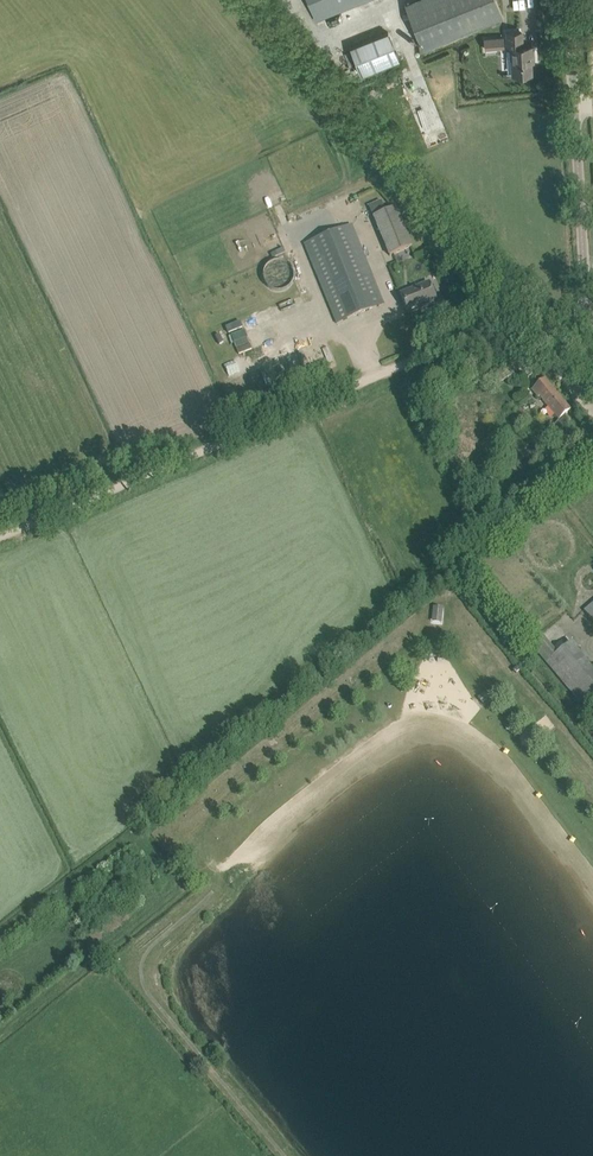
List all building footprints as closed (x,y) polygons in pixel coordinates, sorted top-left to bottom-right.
[(316,21),(367,0),(308,0),(316,21)] [(405,5),(423,50),(501,18),(494,0),(419,0),(405,5)] [(388,33),(350,48),(361,75),(398,60),(388,33)] [(530,56),(533,56),(532,46),(522,47),(522,33),(507,33),(508,49),(511,48),(513,74),(531,73),(530,56)] [(469,45),(470,55),(482,54),(481,44),(469,45)] [(359,207),(376,256),(382,254),(369,214),(382,210),(379,201),(359,207)] [(305,244),(337,322),(383,303),(352,225),(305,244)] [(407,236),(385,245),(390,255),(412,246),(407,236)] [(400,294),(408,313),(437,302),(429,282),(400,294)] [(225,324),(232,351),(247,348),(240,320),(225,324)] [(571,340),(558,336),(558,335),(554,346),(555,346),(568,349),(571,340)] [(496,375),(499,381),(526,366),(522,360),(496,375)] [(554,425),(560,430),(570,419),(565,414),(571,409),(544,378),(531,389),(538,397),(539,396),(559,419),(554,425)] [(536,464),(545,474),(553,468),(544,458),(536,464)] [(583,611),(592,622),(592,603),(583,611)] [(433,621),(442,622),(443,607),(434,606),(433,621)] [(531,644),(546,662),(579,702),(592,691),(592,667),(571,640),(556,653),(542,635),(531,644)] [(477,697),(483,704),(489,699),(484,692),(477,697)]
